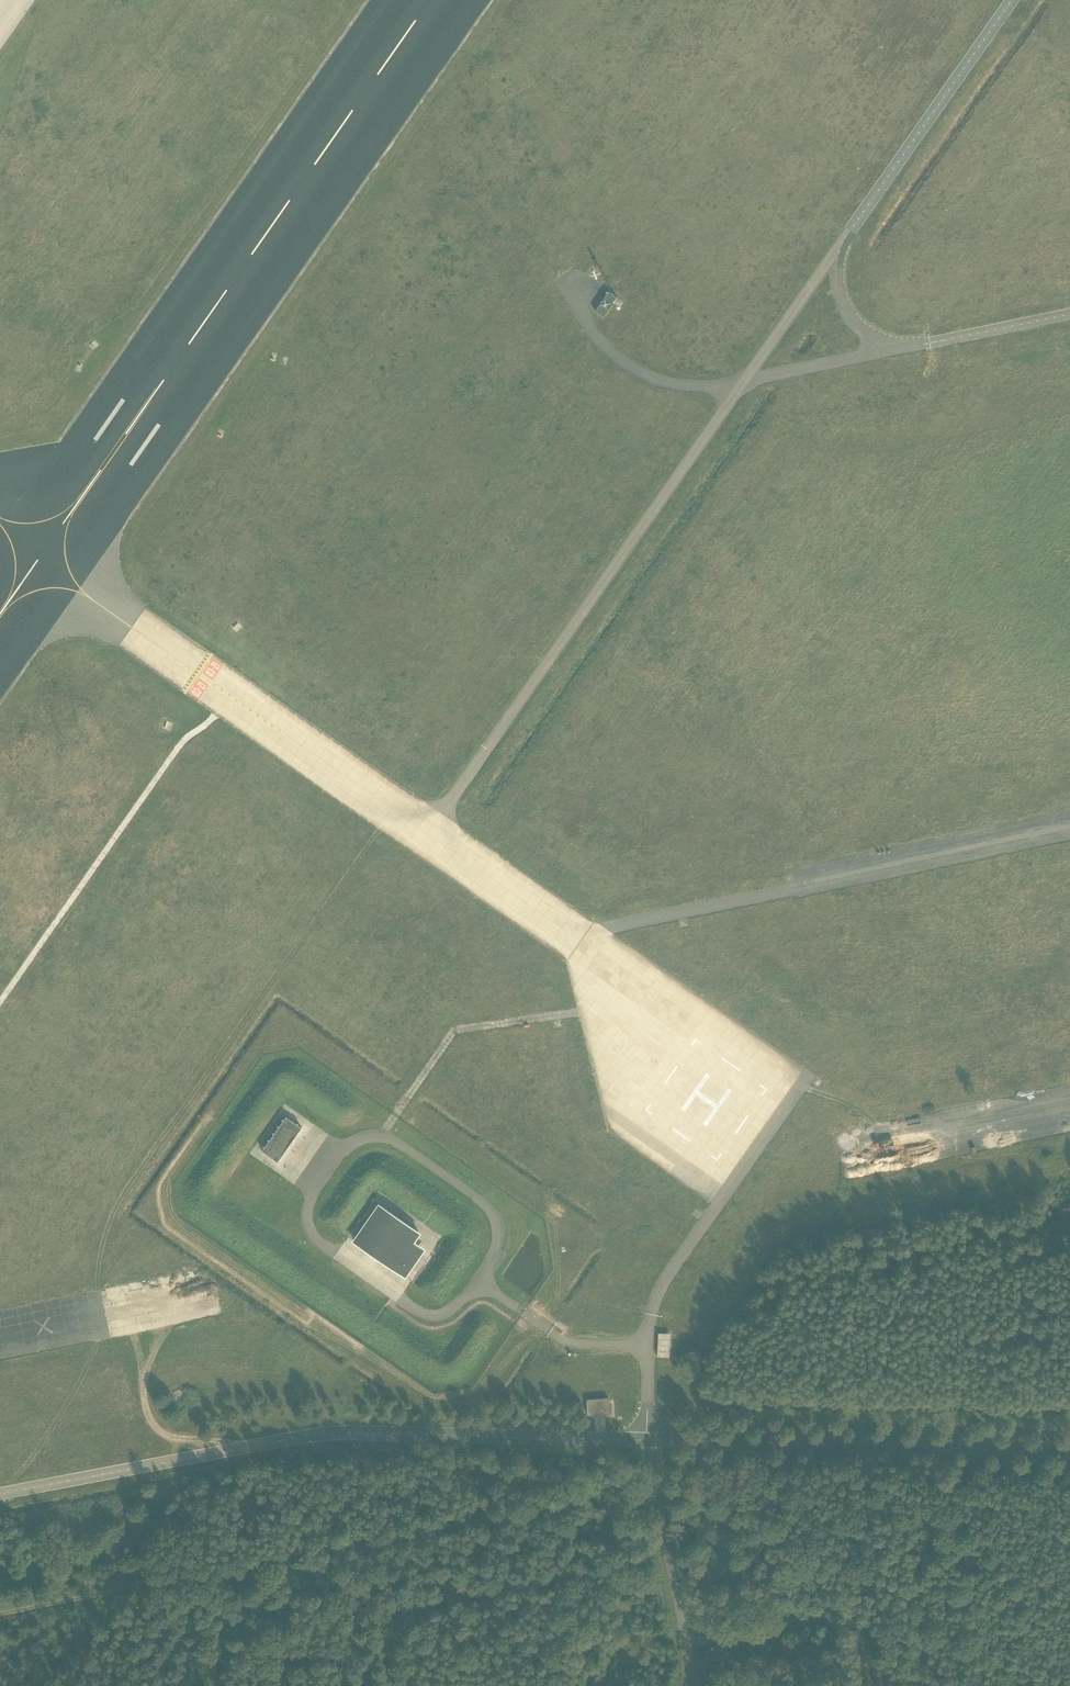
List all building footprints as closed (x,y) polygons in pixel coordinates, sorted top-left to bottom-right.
[(609,291),(595,311),(604,317),(617,297),(609,291)] [(278,1161),(302,1128),(286,1117),(262,1151),(278,1161)] [(404,1275),(416,1258),(405,1250),(418,1231),(381,1206),(356,1242),(392,1268),(393,1267),(404,1275)] [(669,1357),(670,1333),(658,1333),(657,1357),(669,1357)] [(610,1413),(609,1399),(608,1398),(587,1400),(588,1415),(610,1413)]
